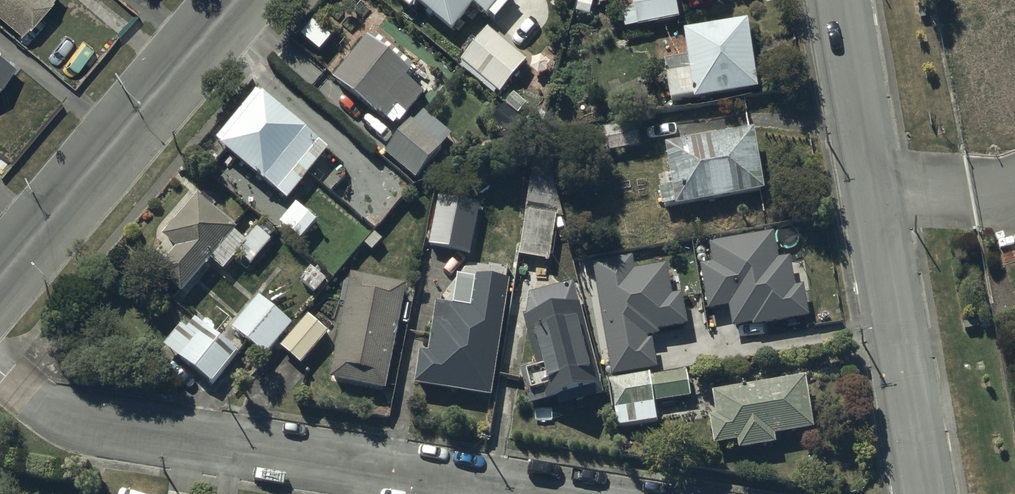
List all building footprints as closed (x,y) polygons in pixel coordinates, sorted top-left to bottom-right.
[(19,37),(50,0),(0,0),(0,21),(19,37)] [(411,16),(415,10),(452,40),(475,13),(486,22),(505,0),(392,0),(411,16)] [(624,31),(677,25),(674,0),(620,0),(624,31)] [(748,30),(685,39),(691,77),(668,80),(672,108),(694,105),(694,108),(758,98),(748,30)] [(527,67),(488,34),(462,66),(500,98),(527,67)] [(414,71),(376,42),(370,48),(367,46),(332,90),(379,126),(382,122),(394,131),(397,127),(400,129),(423,99),(406,85),(410,80),(408,78),(414,71)] [(14,71),(0,59),(0,87),(14,71)] [(317,148),(255,100),(217,149),(223,154),(221,157),(286,207),(315,169),(306,162),(317,148)] [(442,152),(412,128),(386,160),(416,184),(442,152)] [(638,134),(606,137),(608,154),(594,156),(596,176),(635,172),(633,152),(640,152),(638,134)] [(754,139),(666,155),(673,196),(660,199),(663,214),(672,212),(672,215),(765,199),(754,139)] [(535,172),(520,260),(551,265),(566,177),(535,172)] [(480,210),(440,202),(429,253),(469,261),(480,210)] [(197,204),(162,244),(177,255),(158,279),(183,301),(211,268),(222,277),(238,259),(250,269),(271,244),(258,233),(246,246),(197,204)] [(296,210),(279,229),(301,248),(317,229),(296,210)] [(703,272),(709,316),(729,314),(731,333),(808,324),(805,294),(797,295),(793,267),(780,268),(777,240),(712,248),(715,270),(703,272)] [(633,264),(595,270),(614,383),(657,375),(652,344),(658,343),(657,337),(687,332),(683,302),(671,304),(666,273),(635,277),(633,264)] [(387,398),(406,293),(351,283),(332,388),(387,398)] [(530,323),(523,325),(537,374),(521,378),(531,414),(544,411),(545,417),(603,402),(573,293),(530,305),(530,323)] [(291,329),(259,302),(232,334),(264,361),(291,329)] [(420,359),(415,392),(491,405),(507,309),(473,303),(471,317),(438,311),(430,361),(420,359)] [(191,321),(165,352),(210,390),(239,355),(217,336),(230,321),(216,309),(200,328),(191,321)] [(326,339),(308,323),(281,355),(299,371),(326,339)] [(686,378),(614,386),(619,432),(655,428),(653,409),(689,405),(686,378)] [(806,386),(714,401),(718,425),(712,426),(715,451),(738,448),(739,457),(776,452),(775,445),(815,436),(806,386)]
